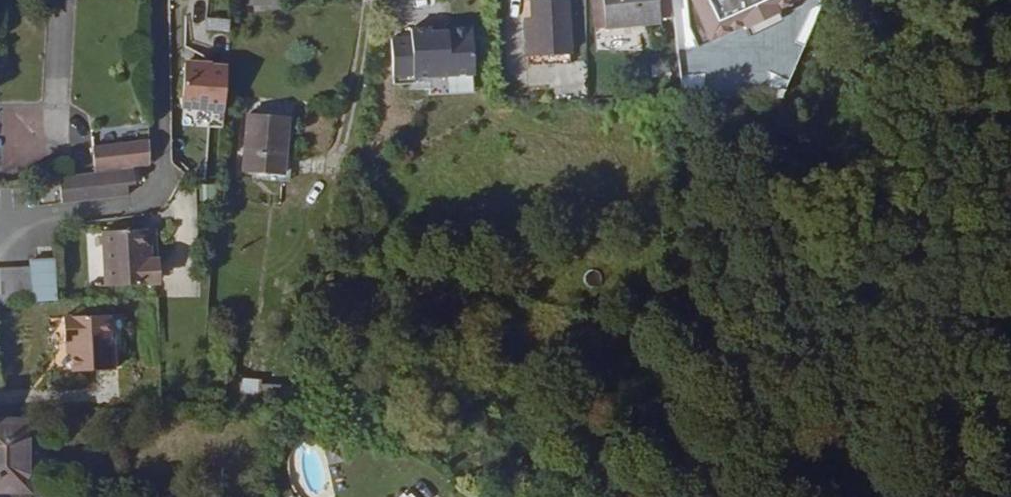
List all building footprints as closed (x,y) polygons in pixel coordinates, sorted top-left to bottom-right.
[(531,16),(532,50),(566,49),(565,0),(531,0),(531,16)] [(658,0),(597,0),(597,25),(658,25),(658,0)] [(753,0),(717,0),(721,10),(753,0)] [(224,16),(202,14),(202,23),(223,25),(224,16)] [(525,50),(532,50),(531,16),(523,17),(525,50)] [(412,22),(411,31),(392,32),(394,70),(414,69),(414,71),(475,69),(473,24),(469,20),(453,21),(450,25),(432,26),(431,21),(412,22)] [(181,101),(221,104),(224,60),(183,57),(181,101)] [(244,163),(283,165),(286,108),(246,107),(244,163)] [(97,140),(97,164),(155,164),(154,140),(97,140)] [(137,179),(136,165),(61,172),(63,196),(131,190),(130,180),(137,179)] [(144,253),(143,225),(103,225),(105,279),(152,278),(151,255),(144,253)] [(144,253),(151,255),(152,278),(158,278),(157,225),(143,225),(144,253)] [(31,295),(31,263),(0,263),(0,295),(31,295)] [(123,309),(109,310),(109,333),(113,332),(113,350),(124,350),(123,309)] [(109,310),(64,311),(65,334),(71,334),(71,348),(72,365),(114,363),(113,350),(113,332),(109,333),(109,310)] [(231,399),(283,401),(284,383),(232,381),(231,399)] [(0,420),(0,484),(33,487),(37,423),(0,420)]
